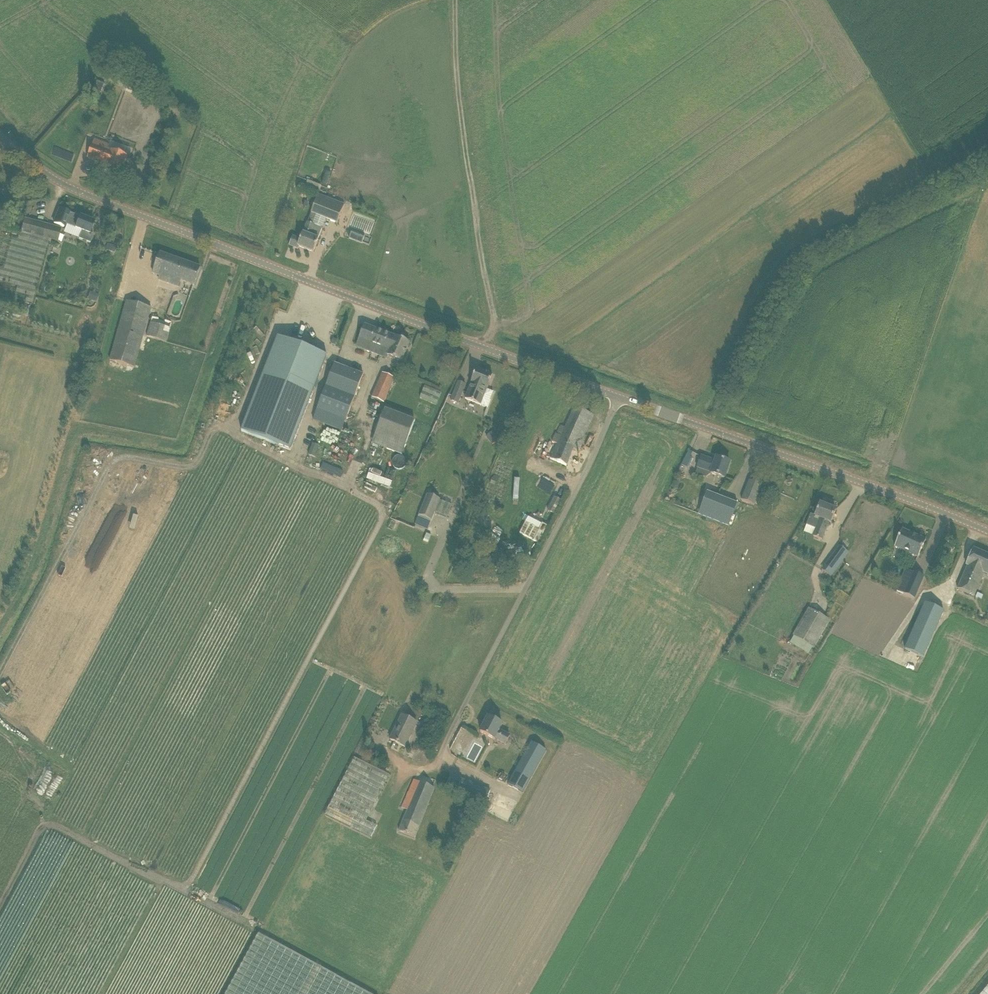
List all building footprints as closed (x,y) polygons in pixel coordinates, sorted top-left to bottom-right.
[(125,162),(127,156),(108,149),(109,145),(95,140),(88,159),(106,166),(105,169),(121,175),(126,162),(125,162)] [(129,155),(132,147),(124,144),(121,152),(129,155)] [(308,223),(313,225),(316,216),(337,224),(345,205),(319,194),(308,223)] [(94,223),(90,221),(59,209),(54,223),(64,227),(65,224),(75,228),(75,229),(73,236),(79,239),(87,242),(89,234),(90,234),(94,223)] [(21,234),(57,244),(61,229),(24,219),(21,232),(21,234)] [(314,225),(313,225),(308,223),(303,234),(300,240),(293,237),(289,246),(298,249),(299,247),(314,253),(319,240),(318,240),(322,228),(314,225)] [(350,239),(362,241),(364,236),(351,233),(350,239)] [(178,287),(179,287),(181,280),(194,285),(200,268),(160,254),(153,275),(160,277),(158,280),(178,287)] [(134,368),(143,336),(151,308),(127,301),(110,361),(134,368)] [(153,317),(147,337),(166,342),(172,323),(153,317)] [(387,358),(388,356),(402,362),(410,343),(396,337),(396,338),(365,326),(357,347),(387,358)] [(241,432),(291,451),(327,357),(278,338),(241,432)] [(364,375),(335,364),(318,408),(347,419),(364,375)] [(487,389),(493,376),(477,369),(471,383),(465,399),(480,405),(487,389)] [(394,381),(381,376),(372,397),(384,403),(394,381)] [(466,385),(459,382),(458,381),(450,401),(458,404),(466,385)] [(437,403),(440,390),(422,386),(419,398),(437,403)] [(547,457),(567,466),(590,413),(571,405),(547,457)] [(406,443),(415,421),(385,409),(376,432),(406,443)] [(317,451),(311,449),(309,454),(315,457),(317,451)] [(693,458),(691,457),(687,455),(682,465),(688,468),(693,458)] [(724,478),(730,463),(716,458),(715,461),(701,457),(698,467),(711,472),(711,473),(724,478)] [(369,472),(366,479),(388,488),(391,481),(369,472)] [(540,478),(537,487),(551,492),(554,483),(540,478)] [(754,505),(762,485),(750,481),(742,500),(754,505)] [(707,492),(699,513),(729,525),(737,503),(707,492)] [(440,499),(428,494),(419,515),(432,521),(440,499)] [(562,502),(562,501),(554,497),(547,511),(555,515),(562,502)] [(822,540),(827,528),(829,522),(831,523),(836,510),(820,504),(815,516),(811,514),(806,525),(816,529),(813,537),(822,540)] [(540,527),(527,520),(520,534),(539,543),(549,524),(543,521),(540,527)] [(895,547),(918,558),(926,540),(902,530),(895,547)] [(845,550),(840,546),(835,552),(843,559),(848,552),(845,550)] [(974,596),(984,574),(987,575),(987,555),(974,549),(966,566),(967,566),(957,589),(974,596)] [(824,571),(830,576),(837,567),(831,562),(824,571)] [(904,594),(915,599),(924,577),(913,572),(904,594)] [(944,612),(925,604),(905,650),(924,658),(944,612)] [(793,636),(814,648),(830,620),(809,608),(793,636)] [(405,747),(417,723),(402,716),(390,739),(405,747)] [(488,717),(483,727),(480,733),(494,740),(495,739),(506,744),(510,736),(499,731),(502,724),(488,717)] [(523,793),(534,774),(547,751),(531,742),(508,784),(523,793)] [(389,775),(355,757),(325,815),(372,839),(378,827),(366,821),(389,775)] [(458,791),(463,780),(451,775),(446,786),(458,791)] [(435,789),(433,788),(414,780),(402,808),(407,810),(398,831),(415,838),(435,789)] [(259,933),(226,993),(371,993),(259,933)]
